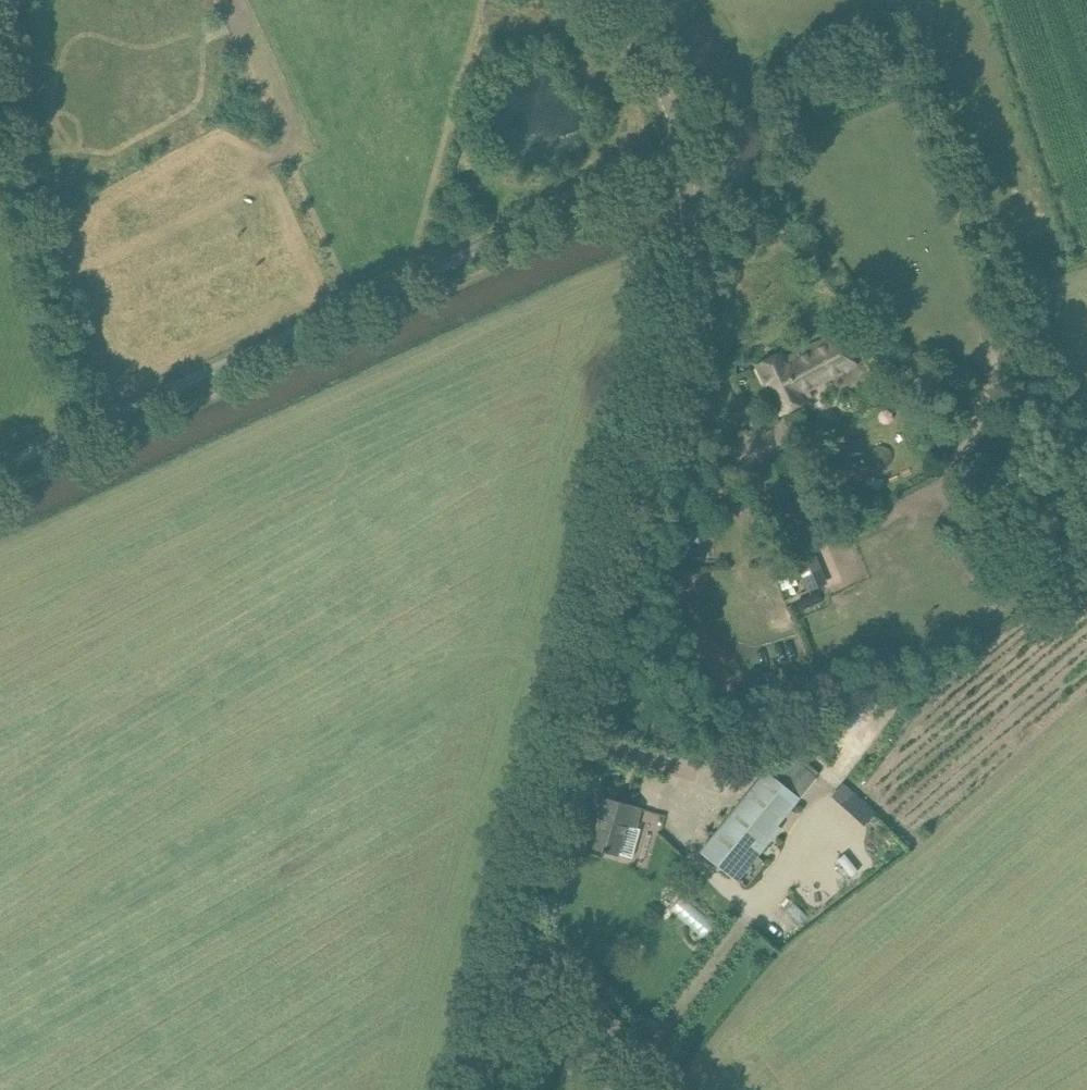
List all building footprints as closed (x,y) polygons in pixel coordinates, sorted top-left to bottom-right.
[(784,353),(758,366),(781,412),(811,397),(809,393),(857,367),(839,330),(786,357),(784,353)] [(805,529),(786,537),(799,567),(808,589),(827,581),(820,564),(805,529)] [(767,769),(701,851),(737,881),(780,828),(777,825),(800,797),(767,769)] [(834,793),(866,823),(878,811),(846,781),(834,793)] [(642,808),(604,798),(590,847),(617,855),(617,853),(632,857),(641,829),(636,827),(642,808)]
